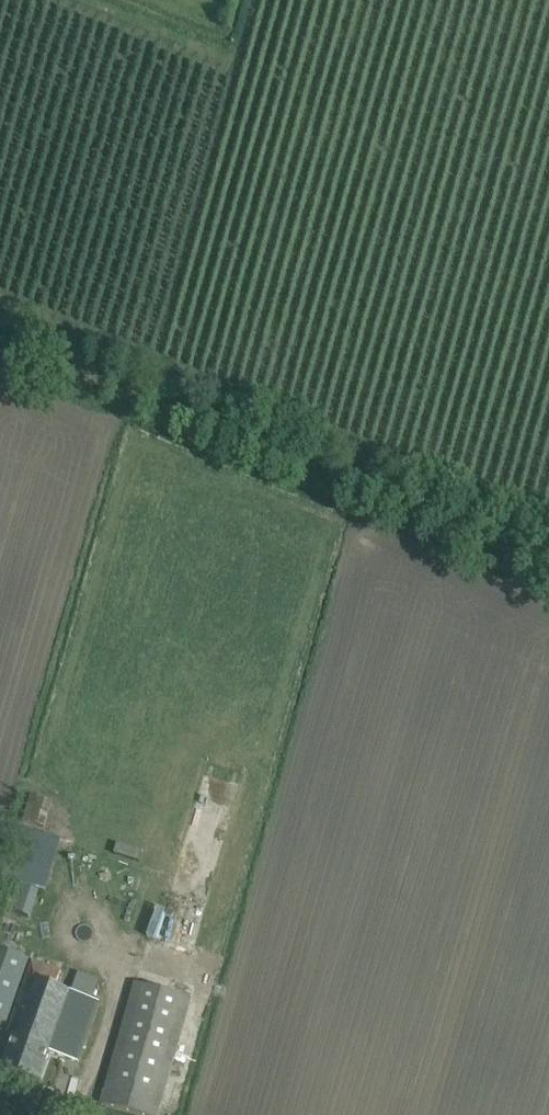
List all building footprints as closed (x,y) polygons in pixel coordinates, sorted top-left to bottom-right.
[(31,918),(40,891),(17,884),(9,910),(31,918)] [(25,971),(29,959),(0,949),(0,1020),(7,1022),(25,971)] [(13,1036),(2,1070),(39,1083),(49,1053),(78,1063),(99,1003),(93,1000),(72,992),(56,987),(63,963),(37,953),(34,961),(32,961),(26,977),(14,1013),(6,1034),(13,1036)] [(162,1098),(191,998),(136,983),(101,1104),(141,1114),(158,1114),(162,1098)]
